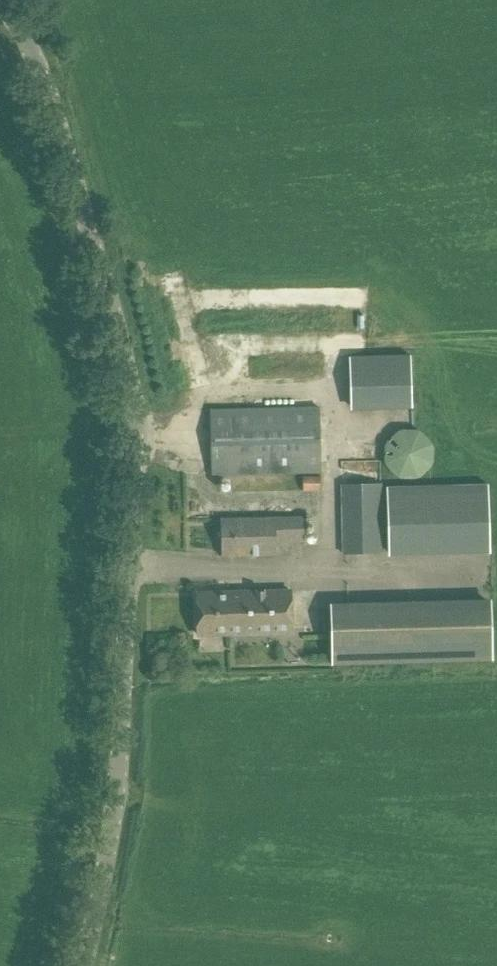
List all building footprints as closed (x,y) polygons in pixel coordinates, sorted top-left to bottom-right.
[(349,358),(351,406),(411,404),(409,357),(349,358)] [(321,473),(319,407),(211,410),(213,475),(321,473)] [(385,464),(399,478),(418,478),(432,464),(433,445),(419,431),(400,430),(385,443),(385,464)] [(340,484),(342,554),(383,553),(382,483),(340,484)] [(390,488),(391,553),(493,551),(491,485),(390,488)] [(221,519),(222,557),(276,555),(276,542),(303,542),(305,516),(221,519)] [(378,585),(396,586),(396,576),(379,575),(378,585)] [(197,593),(199,635),(211,635),(211,644),(218,644),(218,635),(290,633),(291,634),(292,634),(290,591),(197,593)] [(491,604),(330,608),(332,665),(493,661),(491,604)]
